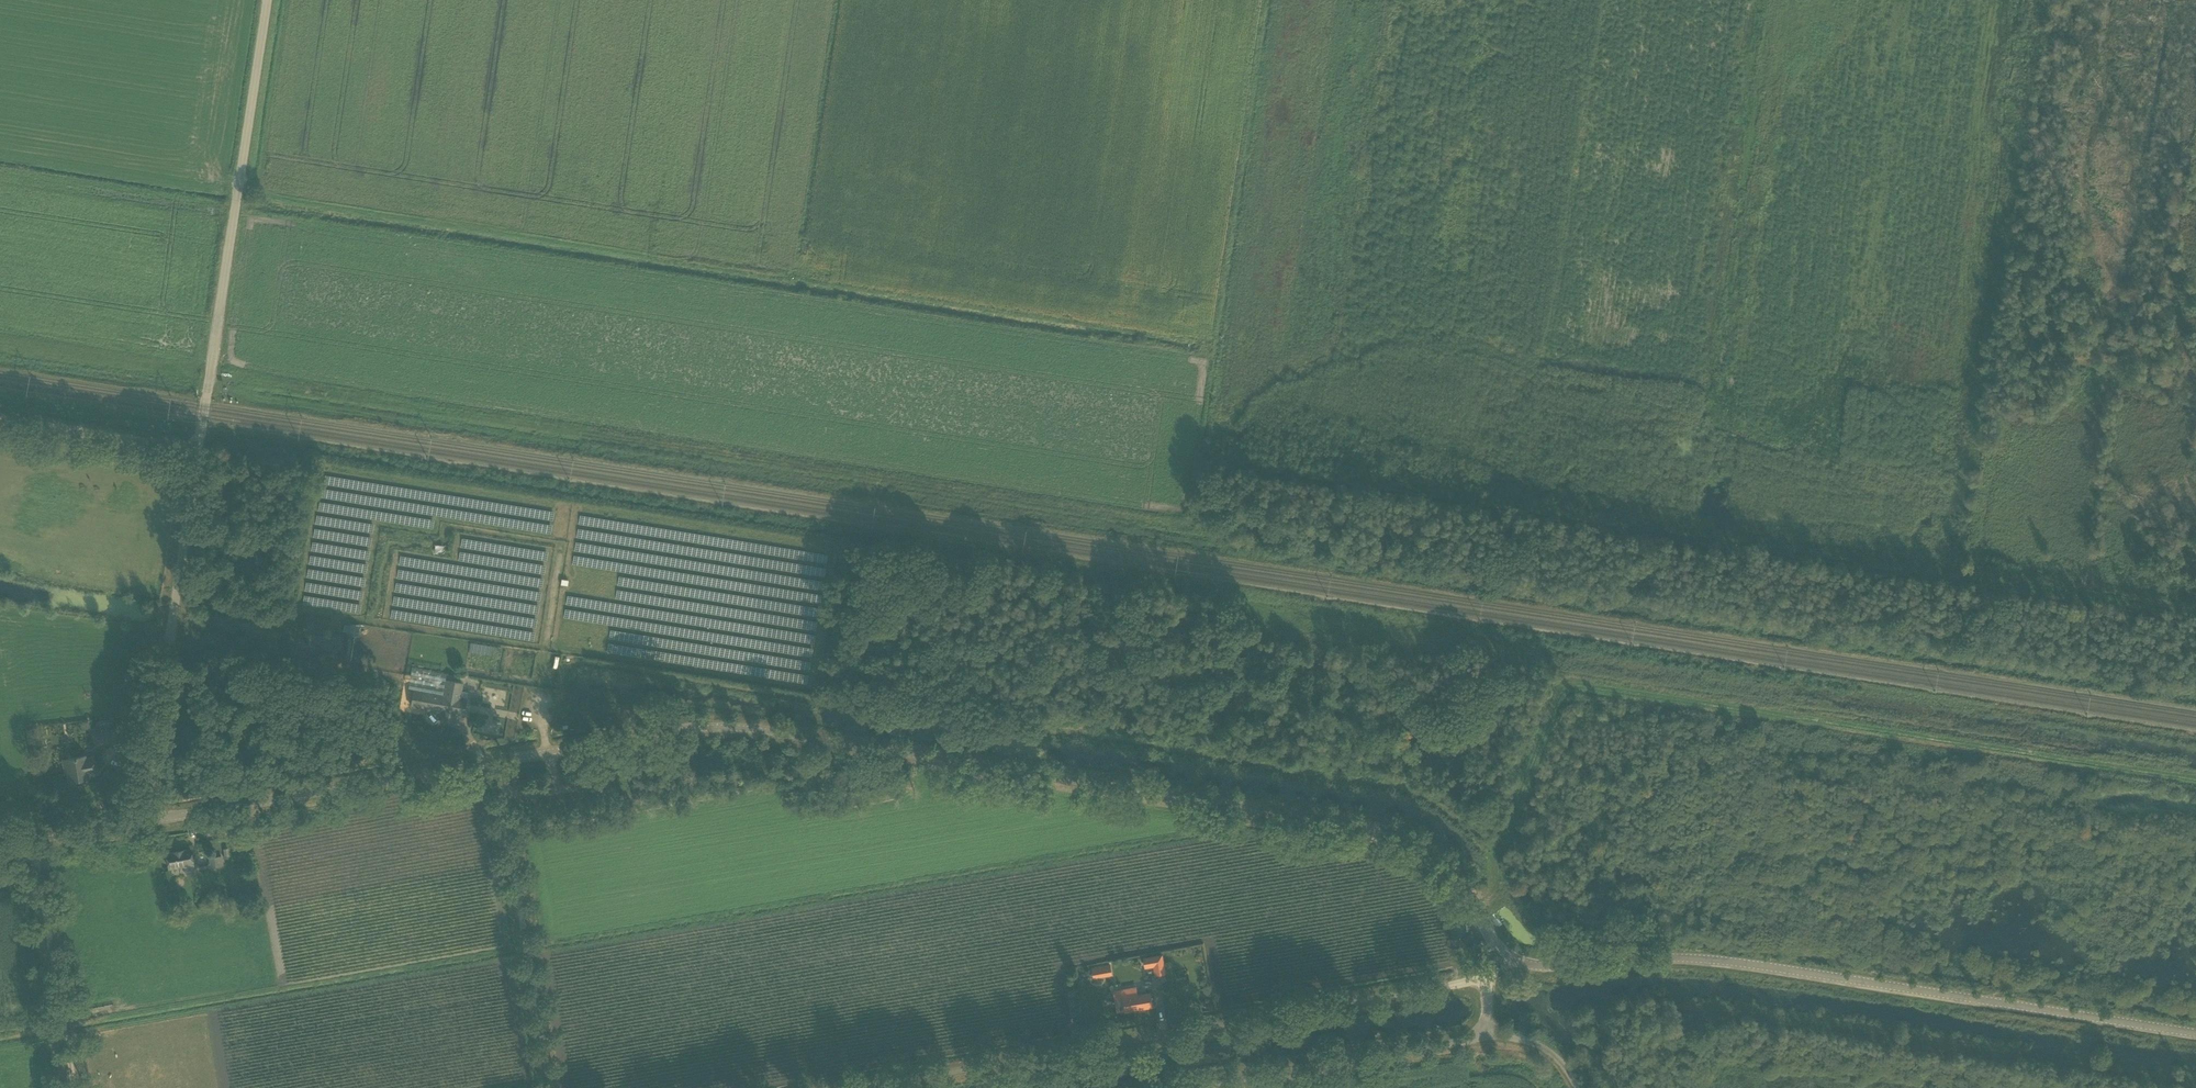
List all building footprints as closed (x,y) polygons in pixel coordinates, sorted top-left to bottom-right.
[(350,625),(349,633),(349,635),(358,636),(359,625),(350,624),(350,625)] [(431,693),(414,690),(411,706),(440,712),(439,719),(455,722),(457,714),(463,716),(466,699),(460,698),(462,683),(446,680),(443,695),(436,694),(436,697),(430,696),(431,693)] [(93,757),(86,758),(85,755),(63,759),(65,774),(68,773),(69,781),(89,778),(88,772),(96,771),(94,756),(93,756),(93,757)] [(195,874),(194,870),(191,849),(166,853),(169,868),(185,865),(187,876),(195,874)] [(211,868),(220,866),(223,866),(222,856),(210,858),(211,868)] [(1163,954),(1143,957),(1145,969),(1154,967),(1156,976),(1167,974),(1163,954)] [(1114,992),(1118,1012),(1153,1006),(1150,994),(1139,996),(1137,988),(1114,992)]
